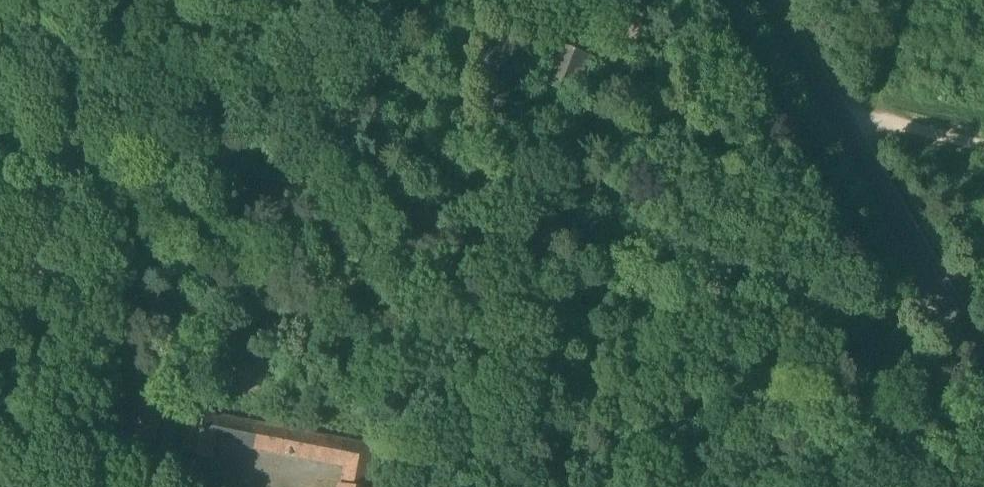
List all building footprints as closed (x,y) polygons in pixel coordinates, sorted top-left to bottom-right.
[(592,57),(559,45),(542,93),(557,98),(559,91),(577,97),(592,57)] [(130,272),(124,269),(121,278),(127,280),(130,272)] [(161,406),(132,400),(125,442),(146,446),(153,447),(161,406)] [(220,417),(191,412),(182,452),(212,458),(216,439),(220,417)] [(329,439),(220,417),(216,439),(325,460),(329,439)] [(329,439),(325,460),(347,464),(343,485),(353,486),(365,486),(372,447),(329,439)]
